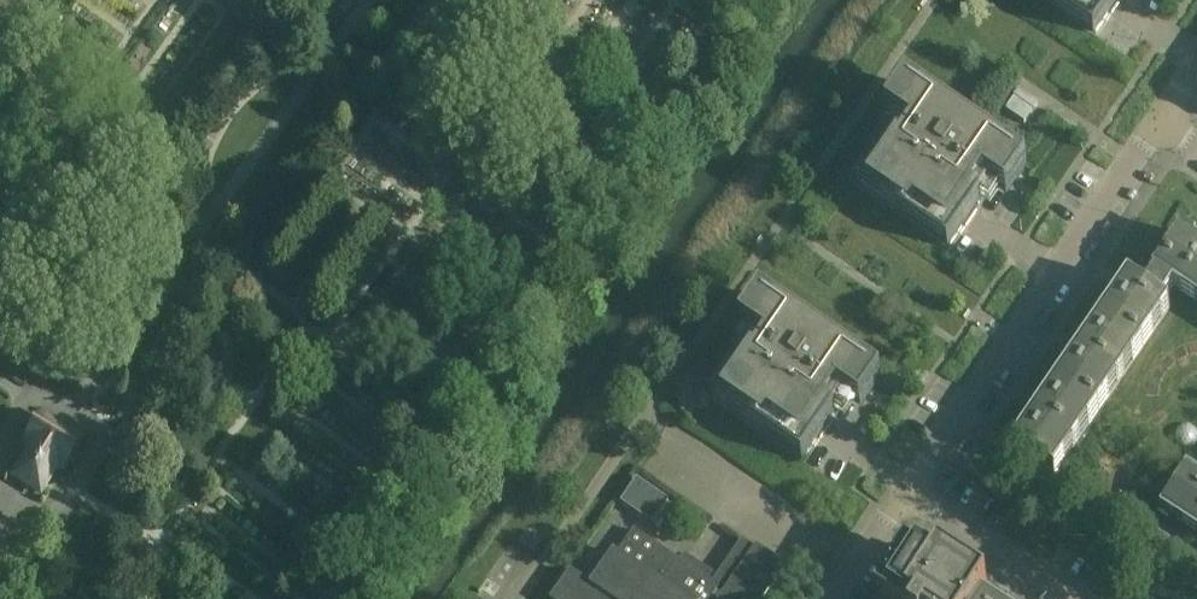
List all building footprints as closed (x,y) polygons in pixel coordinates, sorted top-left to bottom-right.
[(1093,37),(1119,0),(1039,0),(1093,37)] [(948,250),(981,202),(991,187),(1006,198),(1027,167),(906,85),(886,115),(901,125),(857,188),(948,250)] [(1038,105),(1020,93),(1006,113),(1024,125),(1038,105)] [(1116,300),(1105,315),(1146,343),(1169,309),(1161,304),(1169,291),(1172,287),(1182,293),(1196,270),(1196,245),(1180,234),(1153,275),(1155,276),(1144,292),(1128,281),(1116,300)] [(1182,293),(1196,304),(1196,270),(1182,293)] [(802,463),(836,414),(845,400),(861,410),(881,380),(761,297),(740,328),(755,338),(712,401),(802,463)] [(1105,315),(1072,365),(1059,383),(1100,410),(1146,343),(1105,315)] [(1059,383),(1028,429),(1013,450),(1054,478),(1100,410),(1059,383)] [(15,470),(21,474),(44,488),(56,468),(63,472),(81,441),(39,416),(20,447),(26,451),(15,470)] [(1180,523),(1192,530),(1196,522),(1196,475),(1187,468),(1160,509),(1180,523)] [(669,502),(637,480),(621,504),(652,526),(669,502)] [(679,562),(634,531),(617,556),(614,554),(591,586),(571,573),(553,598),(765,598),(786,569),(785,568),(757,549),(755,551),(742,542),(718,576),(712,585),(679,562)] [(913,556),(907,565),(908,565),(885,598),(979,598),(982,595),(987,587),(939,556),(931,570),(925,566),(925,565),(913,556)] [(130,595),(137,598),(166,598),(138,582),(130,595)]
